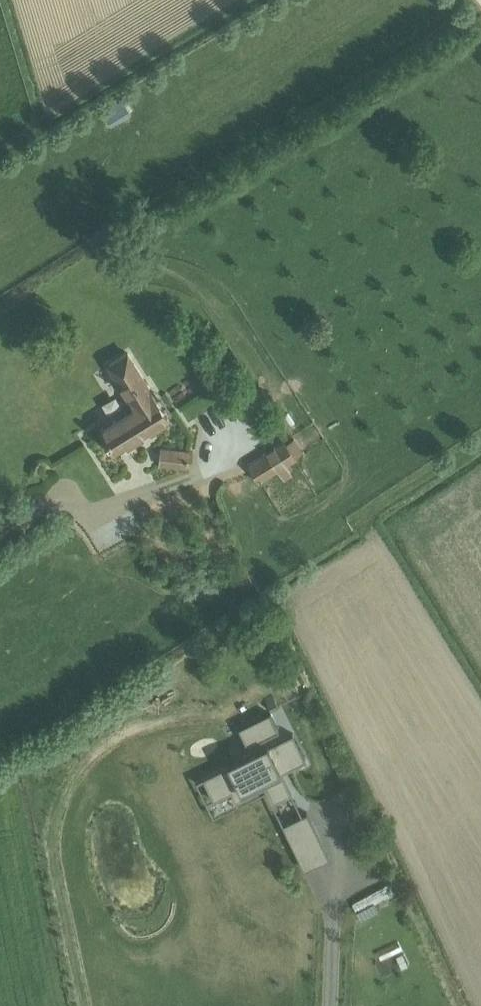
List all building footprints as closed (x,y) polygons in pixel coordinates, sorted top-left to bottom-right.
[(123,96),(103,109),(110,122),(131,110),(123,96)] [(136,405),(102,427),(115,448),(167,416),(166,414),(172,410),(162,394),(158,396),(131,351),(129,348),(107,362),(136,405)] [(286,442),(296,455),(304,449),(294,436),(286,442)] [(296,455),(286,442),(285,439),(248,462),(259,480),(279,468),(285,479),(293,474),(287,463),(297,457),(296,455)] [(161,445),(159,464),(192,467),(194,448),(161,445)] [(270,709),(238,725),(247,744),(280,728),(270,709)] [(293,731),(195,778),(206,801),(231,789),(235,799),(264,785),(272,801),(292,791),(282,770),(306,758),(293,731)] [(307,809),(283,821),(305,868),(330,856),(307,809)] [(248,810),(238,813),(243,830),(253,828),(248,810)] [(392,879),(352,901),(357,910),(368,904),(372,912),(401,896),(392,879)]
